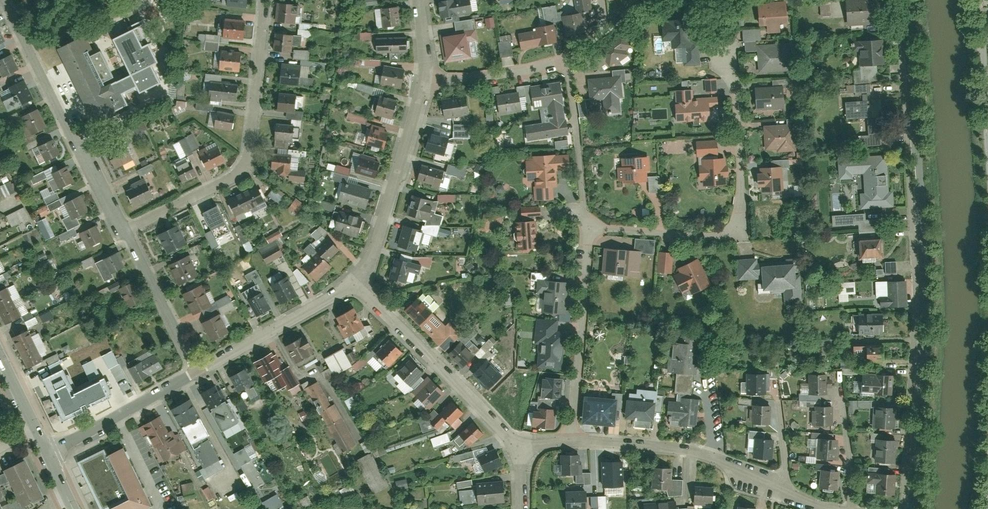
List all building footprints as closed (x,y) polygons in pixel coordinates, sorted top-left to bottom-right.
[(437,3),(440,17),(472,12),(470,0),(455,0),(437,3)] [(566,37),(581,35),(578,16),(592,14),(589,0),(573,0),(576,17),(563,19),(566,37)] [(830,0),(819,0),(820,16),(831,16),(830,0)] [(845,2),(848,27),(882,22),(879,0),(858,0),(845,2)] [(784,2),(757,3),(758,25),(785,24),(784,2)] [(288,4),(275,3),(274,21),(287,22),(288,4)] [(384,27),(399,25),(397,7),(382,9),(384,27)] [(485,18),(487,28),(495,26),(493,17),(485,18)] [(91,45),(85,34),(58,47),(95,121),(130,104),(124,93),(137,86),(140,93),(162,82),(153,64),(159,61),(150,42),(154,40),(143,18),(127,26),(129,29),(113,37),(131,73),(105,86),(103,81),(113,76),(100,51),(91,56),(87,47),(91,45)] [(224,37),(244,37),(244,21),(224,21),(224,37)] [(672,26),(662,28),(663,40),(671,39),(672,51),(682,50),(684,66),(698,65),(696,46),(686,47),(684,21),(672,22),(672,26)] [(532,29),(536,46),(551,43),(547,26),(532,29)] [(742,28),(743,52),(756,51),(755,41),(760,40),(759,28),(742,28)] [(518,33),(522,50),(536,46),(532,29),(518,33)] [(474,30),(440,36),(444,63),(469,59),(467,44),(476,42),(474,30)] [(631,45),(623,33),(589,57),(597,68),(607,61),(610,64),(615,61),(617,63),(620,60),(623,63),(629,59),(627,55),(628,54),(624,49),(631,45)] [(205,40),(204,47),(218,48),(218,34),(198,34),(198,39),(205,40)] [(274,34),(273,50),(283,51),(284,35),(274,34)] [(510,35),(498,36),(500,57),(512,56),(510,35)] [(375,51),(407,49),(407,39),(374,40),(375,51)] [(874,39),(858,41),(860,66),(876,65),(874,39)] [(757,44),(759,71),(793,70),(792,43),(757,44)] [(38,50),(43,61),(52,56),(47,45),(38,50)] [(308,61),(309,50),(293,49),(292,58),(300,59),(300,66),(325,68),(325,62),(308,61)] [(241,69),(241,53),(222,52),(222,69),(241,69)] [(10,58),(0,62),(0,70),(3,78),(16,73),(10,58)] [(278,66),(278,83),(297,84),(298,66),(278,66)] [(382,84),(402,87),(404,71),(384,68),(382,84)] [(623,76),(588,80),(590,99),(604,97),(606,110),(622,108),(621,95),(625,95),(623,76)] [(708,90),(717,90),(716,78),(708,78),(708,90)] [(560,81),(529,86),(533,108),(545,105),(548,123),(525,126),(527,142),(570,135),(568,120),(562,121),(559,103),(563,102),(560,81)] [(30,101),(22,82),(8,88),(17,107),(30,101)] [(373,92),(374,86),(357,83),(356,89),(373,92)] [(238,98),(238,84),(216,84),(216,98),(238,98)] [(785,107),(783,87),(753,89),(755,110),(785,107)] [(674,105),(675,122),(709,120),(708,112),(718,112),(717,96),(692,98),(692,88),(676,89),(677,105),(674,105)] [(500,114),(521,111),(518,93),(497,96),(500,114)] [(294,111),(295,98),(278,96),(277,110),(294,111)] [(374,112),(391,118),(395,103),(378,97),(374,112)] [(467,98),(443,101),(445,118),(469,115),(467,98)] [(577,99),(578,117),(587,116),(586,99),(577,99)] [(175,101),(175,106),(171,106),(171,109),(185,110),(185,101),(175,101)] [(883,103),(845,107),(846,120),(869,117),(871,141),(886,141),(883,103)] [(234,129),(237,115),(220,112),(217,126),(234,129)] [(348,112),(346,119),(365,124),(367,117),(348,112)] [(4,118),(6,124),(19,119),(17,113),(4,118)] [(42,130),(35,113),(24,117),(31,134),(42,130)] [(123,138),(146,129),(144,123),(120,131),(123,138)] [(794,123),(763,125),(765,150),(776,149),(776,153),(797,151),(794,123)] [(290,139),(291,125),(274,124),(273,138),(290,139)] [(452,140),(470,140),(470,124),(452,124),(452,140)] [(366,143),(385,147),(388,132),(370,128),(366,143)] [(362,143),(365,136),(358,133),(355,140),(362,143)] [(425,148),(443,153),(447,140),(430,134),(425,148)] [(554,140),(555,149),(569,148),(568,139),(554,140)] [(716,140),(697,142),(698,155),(717,154),(716,140)] [(56,156),(48,141),(39,146),(46,161),(56,156)] [(133,160),(126,147),(111,155),(117,168),(133,160)] [(226,163),(219,147),(201,156),(209,171),(226,163)] [(533,159),(524,160),(526,189),(533,188),(534,201),(557,200),(555,170),(568,170),(567,153),(533,155),(533,159)] [(290,156),(270,155),(270,167),(277,167),(277,175),(289,176),(290,156)] [(356,172),(374,177),(378,161),(360,156),(356,172)] [(638,157),(621,158),(623,182),(639,181),(638,157)] [(860,193),(861,209),(894,208),(893,191),(883,191),(881,157),(837,159),(838,175),(863,174),(864,192),(860,193)] [(720,186),(718,159),(701,159),(702,187),(720,186)] [(197,175),(191,162),(178,169),(185,181),(197,175)] [(151,163),(137,169),(140,175),(154,169),(151,163)] [(328,163),(326,170),(348,175),(349,168),(328,163)] [(447,163),(445,174),(464,178),(466,166),(447,163)] [(785,165),(760,166),(761,193),(786,191),(785,165)] [(443,170),(423,166),(420,182),(440,186),(443,170)] [(70,183),(63,169),(50,175),(57,190),(70,183)] [(660,192),(660,175),(647,176),(648,192),(660,192)] [(152,196),(144,181),(127,190),(134,205),(152,196)] [(10,195),(3,183),(0,185),(0,200),(10,195)] [(339,200),(364,207),(369,189),(344,183),(339,200)] [(256,187),(242,193),(248,208),(263,202),(256,187)] [(267,195),(278,202),(282,196),(271,189),(267,195)] [(242,193),(227,199),(234,215),(248,208),(242,193)] [(430,200),(411,196),(406,215),(426,219),(430,200)] [(83,214),(75,198),(64,203),(72,219),(83,214)] [(295,213),(303,204),(296,198),(288,207),(295,213)] [(5,216),(11,227),(29,218),(23,206),(5,216)] [(40,216),(49,212),(46,206),(38,209),(40,216)] [(540,215),(539,206),(520,207),(520,216),(540,215)] [(221,219),(216,207),(202,213),(207,225),(221,219)] [(480,230),(490,231),(491,224),(501,226),(503,214),(483,211),(480,230)] [(865,222),(865,213),(831,215),(832,224),(865,222)] [(337,215),(334,230),(358,235),(361,221),(337,215)] [(36,222),(45,240),(54,235),(45,217),(36,222)] [(515,222),(516,250),(536,249),(535,221),(515,222)] [(235,226),(245,252),(251,249),(242,224),(235,226)] [(99,242),(91,227),(81,233),(89,248),(99,242)] [(403,227),(397,247),(411,251),(417,231),(403,227)] [(172,228),(156,235),(164,253),(180,245),(172,228)] [(279,230),(265,237),(268,243),(282,236),(279,230)] [(634,250),(603,247),(602,273),(635,276),(637,253),(654,254),(655,241),(634,239),(634,250)] [(334,248),(327,240),(315,250),(322,259),(334,248)] [(877,241),(857,242),(858,257),(878,256),(877,241)] [(276,243),(261,251),(267,263),(283,255),(276,243)] [(671,252),(659,252),(658,273),(670,273),(671,252)] [(123,266),(117,253),(95,264),(101,276),(123,266)] [(314,255),(302,266),(313,279),(326,268),(314,255)] [(80,261),(83,269),(94,264),(91,257),(80,261)] [(183,258),(168,266),(177,285),(192,278),(183,258)] [(420,266),(394,258),(388,278),(405,282),(408,272),(417,274),(420,266)] [(757,258),(736,259),(737,280),(758,279),(758,275),(760,275),(762,290),(795,288),(793,261),(757,264),(757,258)] [(679,272),(673,275),(682,292),(688,289),(690,294),(703,287),(700,282),(709,277),(702,262),(692,267),(690,261),(677,268),(679,272)] [(896,274),(896,261),(883,261),(884,274),(896,274)] [(255,284),(261,281),(256,269),(244,274),(247,281),(252,279),(255,284)] [(296,269),(291,273),(302,285),(307,280),(296,269)] [(270,284),(280,302),(291,296),(281,278),(270,284)] [(543,292),(541,312),(557,314),(560,281),(537,279),(536,292),(543,292)] [(837,282),(838,302),(848,301),(848,294),(855,294),(855,281),(837,282)] [(898,306),(897,281),(886,281),(887,296),(879,296),(880,305),(887,305),(888,307),(898,306)] [(139,299),(130,282),(118,288),(127,305),(139,299)] [(198,285),(181,294),(191,315),(208,306),(198,285)] [(0,289),(0,308),(10,302),(3,288),(0,289)] [(245,300),(255,317),(267,310),(258,293),(245,300)] [(403,311),(443,351),(461,334),(447,321),(444,325),(416,298),(403,311)] [(0,308),(0,319),(3,325),(18,317),(10,302),(0,308)] [(347,309),(333,318),(345,337),(359,329),(347,309)] [(883,331),(883,315),(858,316),(858,332),(883,331)] [(27,327),(38,322),(35,316),(24,321),(27,327)] [(216,316),(201,323),(211,342),(225,334),(216,316)] [(538,344),(536,367),(562,369),(564,332),(554,331),(555,320),(537,318),(535,344),(538,344)] [(25,331),(12,337),(19,353),(32,347),(25,331)] [(302,334),(285,345),(297,365),(314,354),(302,334)] [(400,352),(388,340),(375,353),(387,365),(400,352)] [(672,340),(668,371),(686,373),(691,343),(672,340)] [(882,363),(882,344),(853,344),(853,354),(863,354),(863,362),(882,363)] [(450,354),(462,366),(471,357),(459,345),(450,354)] [(32,347),(19,353),(26,368),(39,362),(32,347)] [(331,375),(351,367),(343,348),(323,357),(331,375)] [(103,356),(109,369),(119,364),(112,351),(103,356)] [(346,353),(349,363),(356,360),(354,351),(346,353)] [(270,352),(252,363),(263,382),(272,377),(280,389),(285,386),(287,389),(298,383),(289,366),(281,371),(270,352)] [(161,368),(155,354),(127,368),(134,381),(161,368)] [(91,381),(100,376),(92,360),(83,365),(91,381)] [(53,374),(64,369),(60,361),(49,366),(53,374)] [(420,372),(409,361),(397,374),(408,384),(420,372)] [(473,375),(488,389),(499,376),(484,363),(473,375)] [(82,406),(86,404),(88,407),(113,395),(104,378),(75,393),(64,369),(53,374),(43,379),(65,422),(85,412),(82,406)] [(238,370),(227,376),(236,393),(247,386),(238,370)] [(860,373),(859,390),(874,391),(874,394),(884,395),(885,374),(860,373)] [(821,374),(809,374),(809,394),(820,394),(821,374)] [(746,375),(746,394),(765,394),(765,375),(746,375)] [(441,391),(426,378),(412,393),(428,406),(441,391)] [(544,378),(543,396),(557,397),(558,379),(544,378)] [(313,384),(302,390),(337,453),(348,447),(313,384)] [(807,406),(807,384),(800,384),(799,406),(807,406)] [(213,395),(208,386),(199,392),(204,400),(213,395)] [(218,403),(213,395),(204,400),(209,409),(218,403)] [(583,397),(581,424),(612,426),(614,399),(583,397)] [(668,401),(666,421),(678,422),(678,426),(695,428),(698,398),(680,397),(680,402),(668,401)] [(218,403),(209,409),(222,431),(238,422),(225,399),(218,403)] [(624,400),(623,419),(652,422),(653,402),(624,400)] [(461,411),(450,402),(439,415),(449,425),(461,411)] [(183,404),(172,411),(181,427),(182,426),(192,421),(183,404)] [(764,407),(752,406),(751,423),(763,424),(764,407)] [(874,406),(873,428),(887,428),(888,407),(874,406)] [(530,411),(529,426),(549,427),(550,408),(537,407),(537,412),(530,411)] [(825,407),(813,407),(813,426),(825,426),(825,407)] [(192,421),(182,426),(192,444),(205,437),(209,435),(199,417),(192,421)] [(159,418),(141,428),(161,464),(185,450),(174,430),(168,434),(159,418)] [(481,433),(472,424),(459,435),(468,445),(481,433)] [(205,437),(192,444),(205,468),(219,460),(205,437)] [(830,439),(817,438),(816,459),(829,459),(830,439)] [(753,440),(752,457),(765,458),(766,440),(753,440)] [(875,440),(874,461),(889,462),(889,441),(875,440)] [(360,443),(364,452),(369,450),(365,441),(360,443)] [(252,444),(233,452),(239,465),(258,457),(252,444)] [(123,449),(108,457),(105,452),(78,466),(99,508),(148,508),(152,507),(123,449)] [(370,453),(355,459),(371,493),(386,487),(370,453)] [(500,467),(496,453),(481,458),(486,471),(500,467)] [(572,456),(562,456),(562,474),(572,475),(572,456)] [(35,500),(17,465),(5,471),(23,506),(35,500)] [(652,488),(667,489),(667,470),(653,470),(652,488)] [(835,472),(820,470),(818,487),(834,489),(835,472)] [(888,474),(877,474),(867,473),(866,494),(887,494),(888,474)] [(623,491),(623,474),(604,474),(604,491),(623,491)] [(180,484),(184,500),(196,497),(192,482),(180,484)] [(502,501),(501,485),(476,486),(477,502),(502,501)] [(208,487),(203,489),(208,499),(213,497),(208,487)] [(693,503),(713,505),(715,491),(695,489),(693,503)] [(261,502),(265,508),(275,508),(283,505),(277,493),(261,502)] [(586,493),(567,494),(568,508),(576,508),(586,508),(586,493)]
